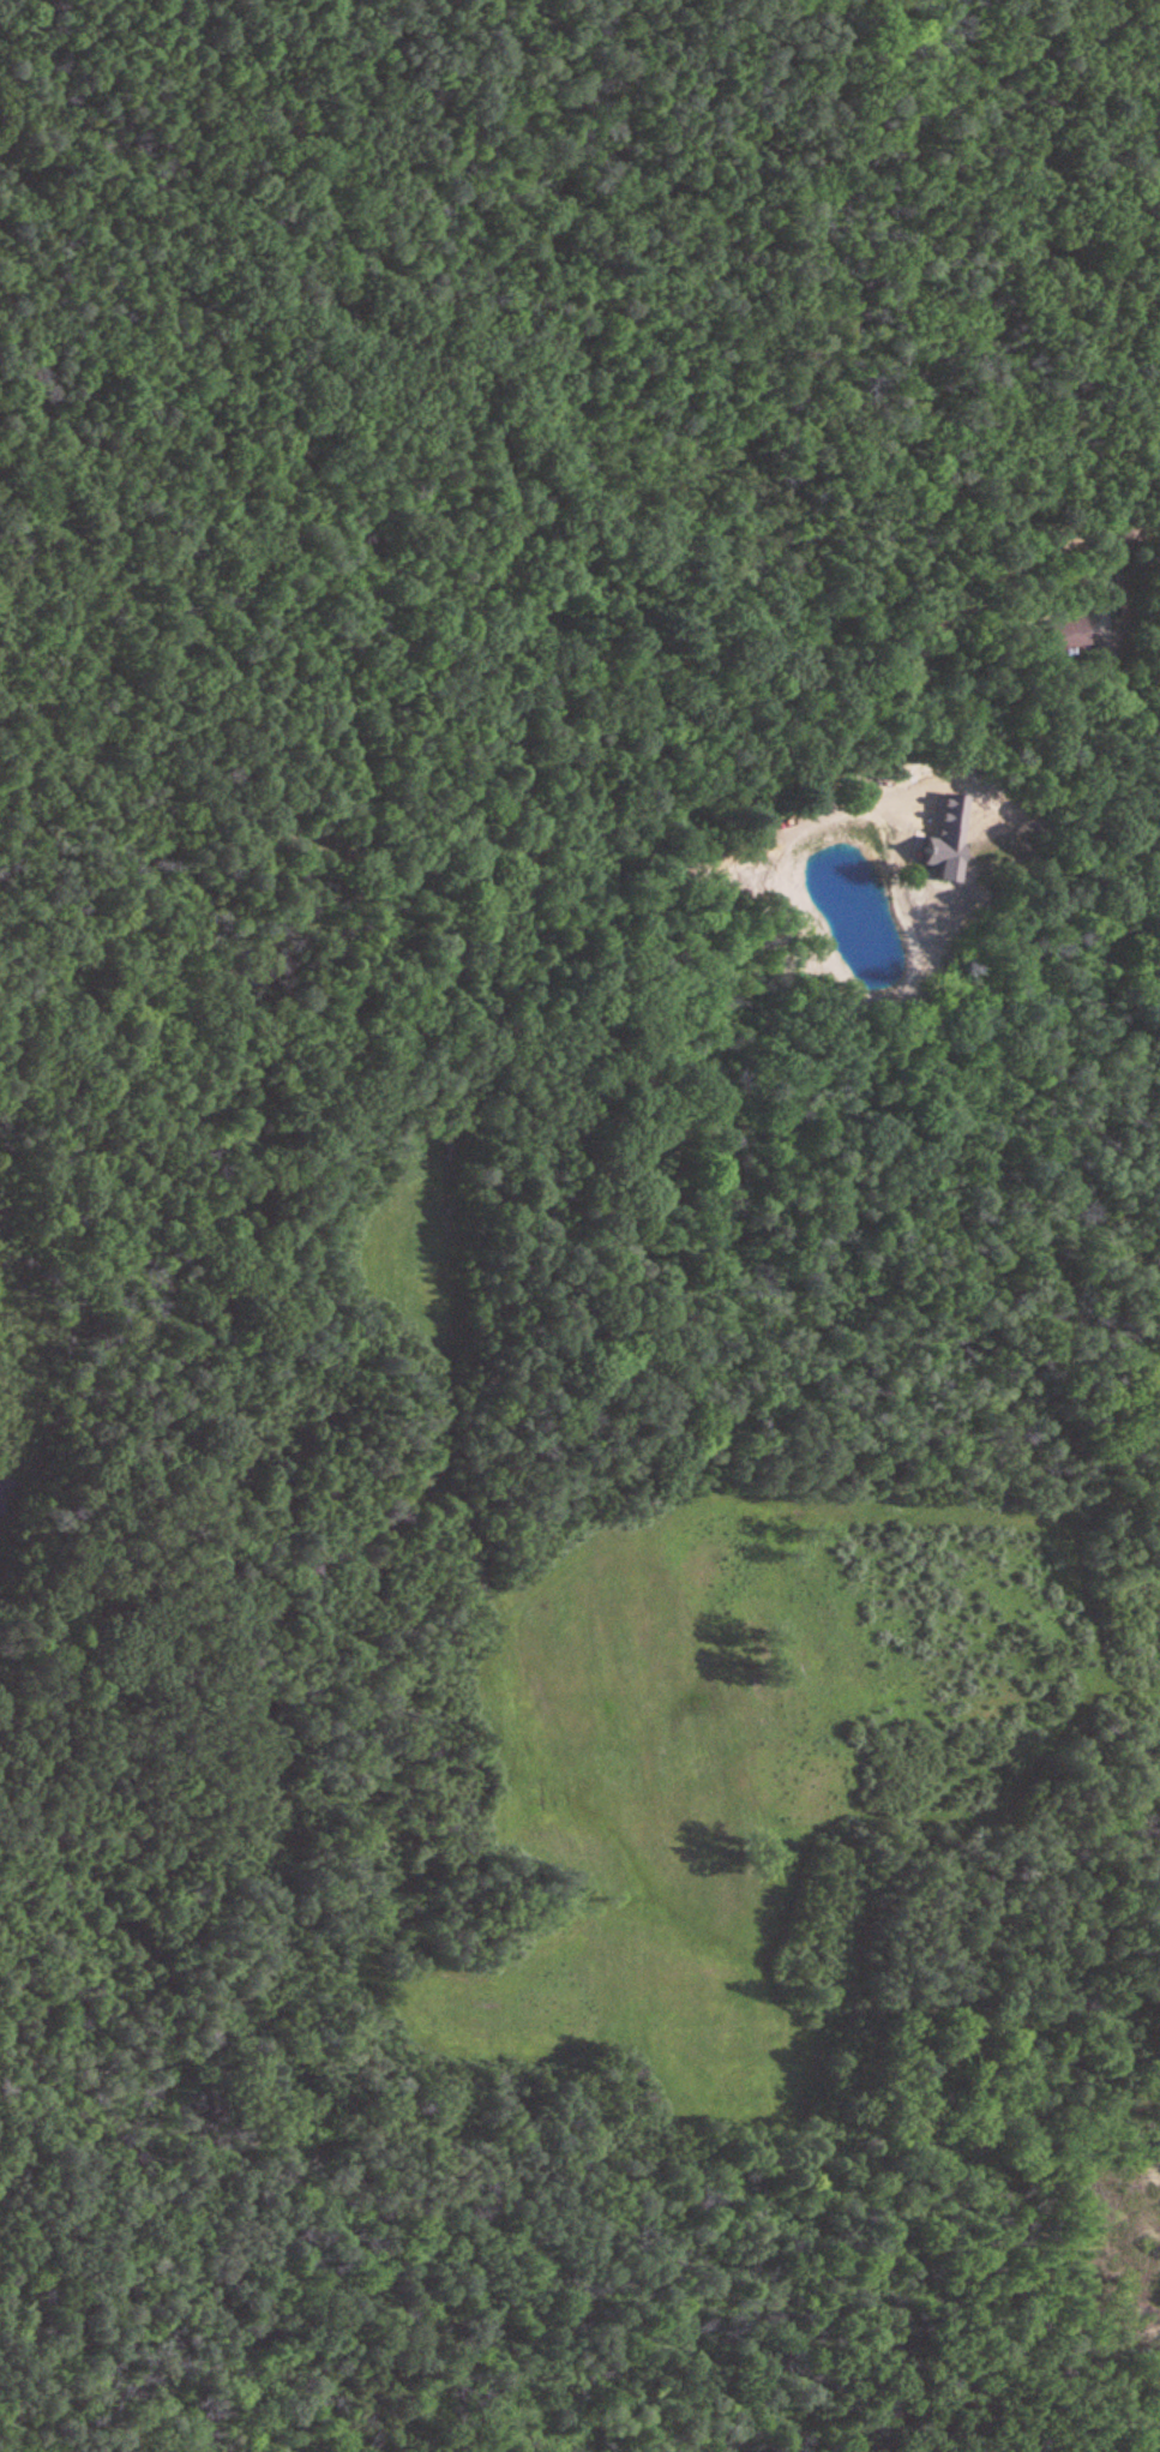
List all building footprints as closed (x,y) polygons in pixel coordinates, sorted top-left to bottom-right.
[(964,842),(914,835),(910,864),(960,871),(964,842)]
